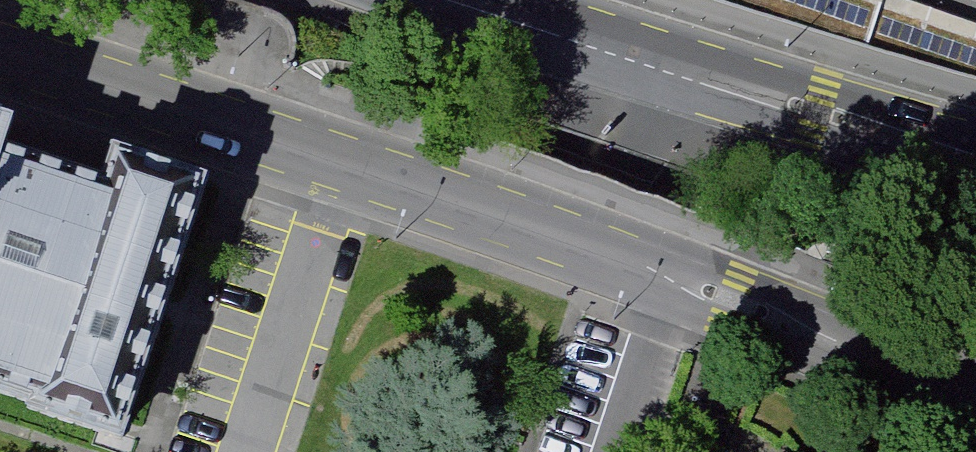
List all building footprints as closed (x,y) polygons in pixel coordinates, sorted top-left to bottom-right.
[(902,0),(716,0),(975,79),(975,25),(902,0)] [(106,451),(126,451),(211,194),(0,126),(0,417),(106,451)]
